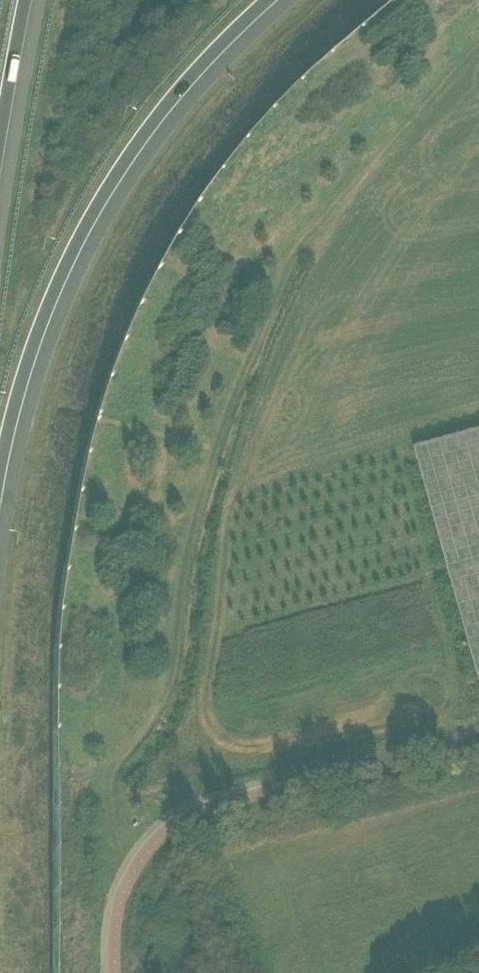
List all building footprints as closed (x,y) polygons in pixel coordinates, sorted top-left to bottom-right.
[(415,449),(478,680),(478,431),(415,449)]
